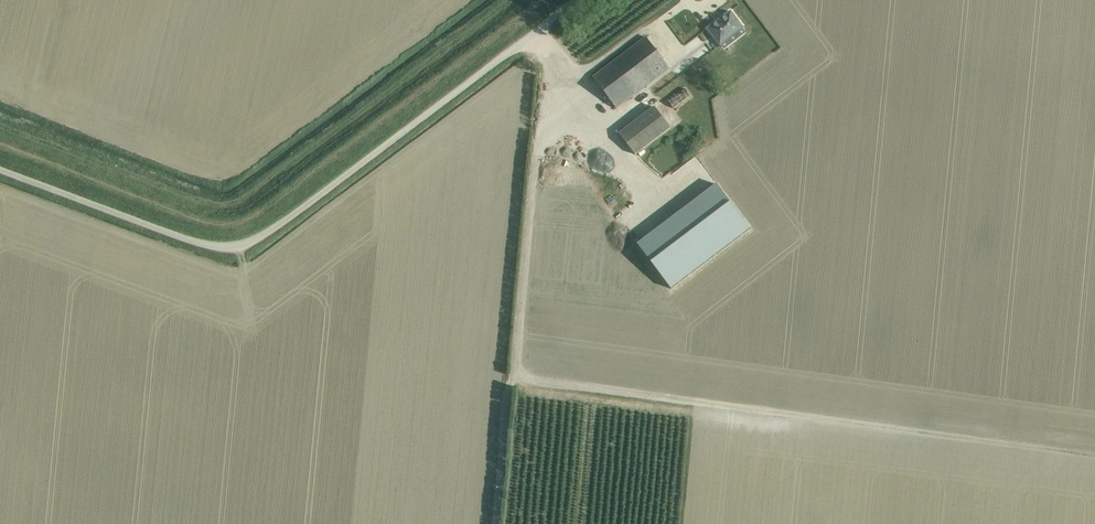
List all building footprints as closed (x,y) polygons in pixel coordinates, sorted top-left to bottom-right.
[(719,43),(742,26),(730,10),(707,27),(719,43)] [(647,38),(594,80),(617,109),(670,68),(647,38)] [(674,110),(690,97),(685,89),(669,102),(674,110)] [(655,107),(619,134),(635,155),(671,129),(655,107)] [(717,184),(638,244),(671,289),(751,229),(717,184)]
